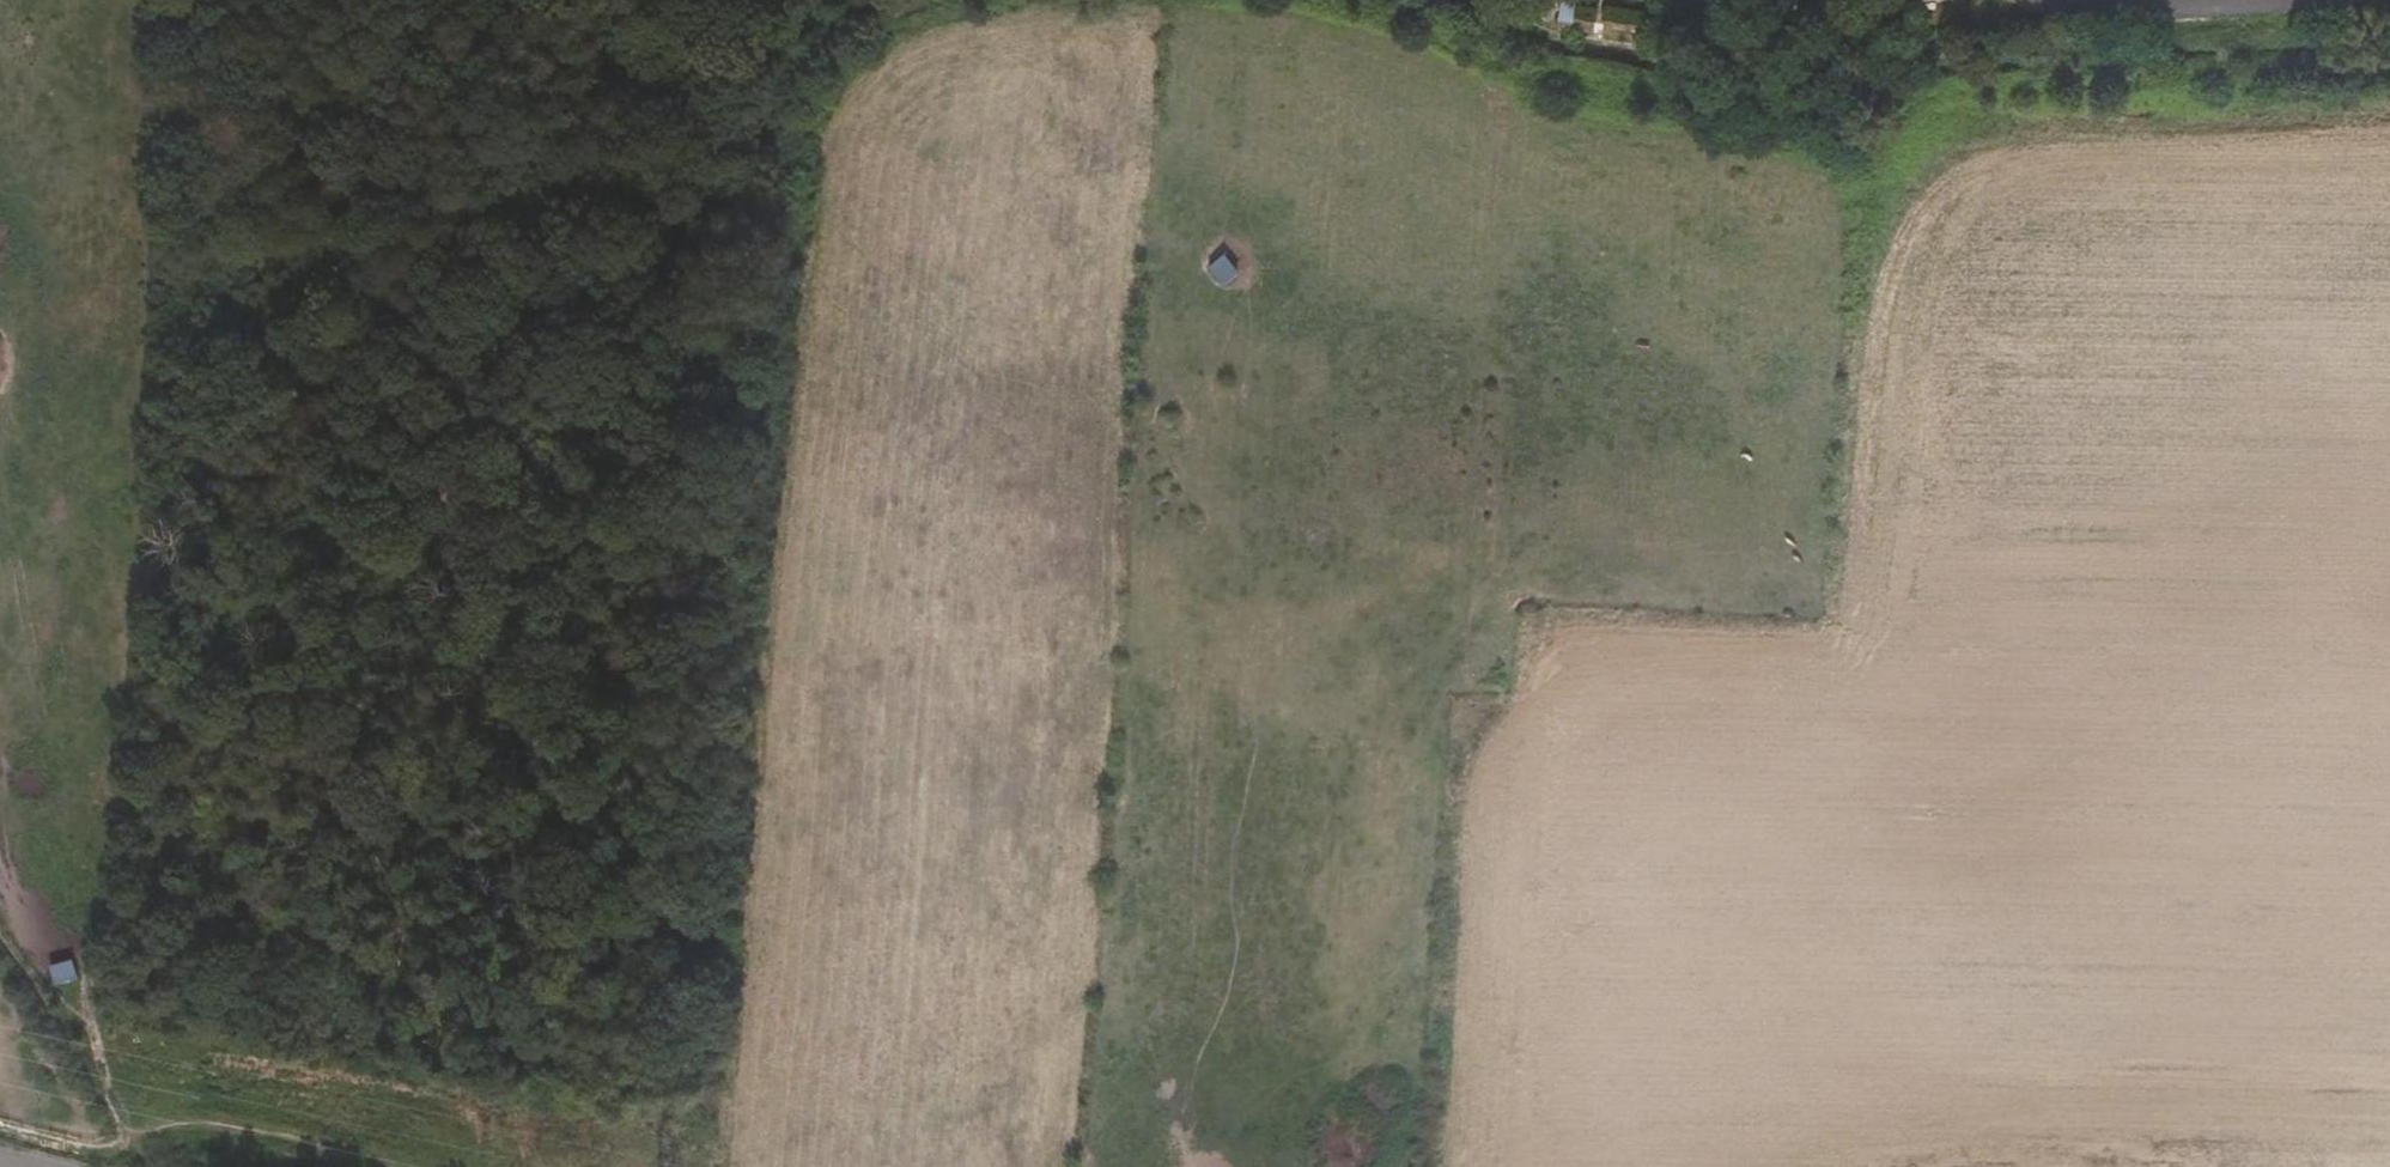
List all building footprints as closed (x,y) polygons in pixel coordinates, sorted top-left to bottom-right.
[(1530,6),(1555,14),(1557,0),(1531,0),(1530,6)]
